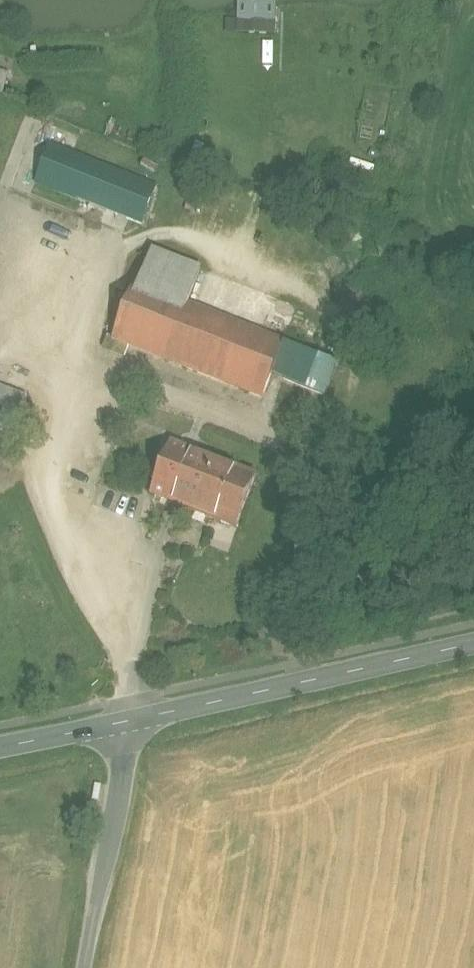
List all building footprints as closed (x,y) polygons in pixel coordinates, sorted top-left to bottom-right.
[(156,188),(51,148),(35,189),(140,230),(156,188)] [(132,291),(109,351),(261,410),(274,375),(284,351),(185,312),(200,276),(150,257),(136,293),(132,291)] [(299,349),(297,355),(287,380),(286,383),(326,399),(339,365),(299,349)] [(297,355),(284,351),(274,375),(287,380),(297,355)] [(0,395),(0,449),(6,451),(14,428),(24,404),(0,395)] [(167,449),(146,505),(232,538),(254,482),(235,475),(233,480),(187,462),(189,458),(167,449)]
